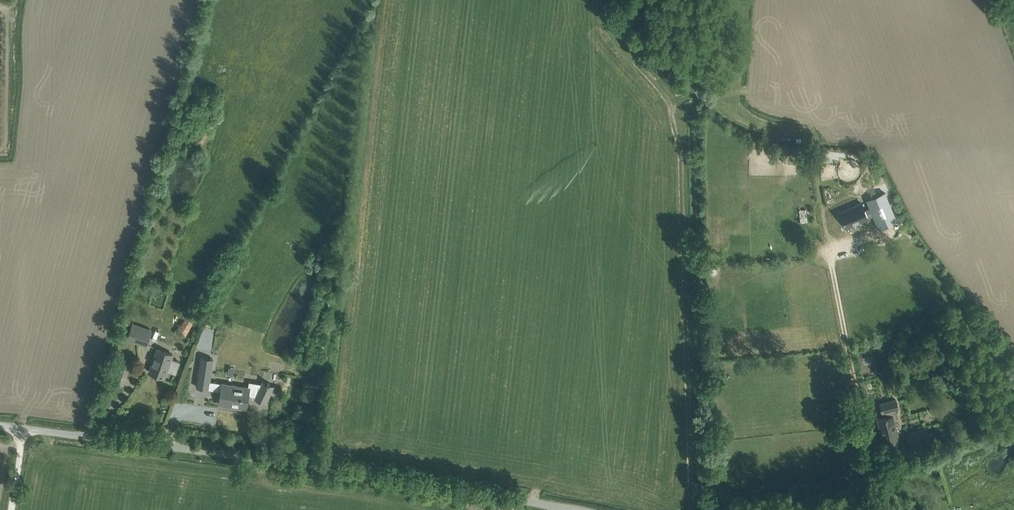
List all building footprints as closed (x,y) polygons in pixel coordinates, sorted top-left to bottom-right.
[(823,191),(827,205),(835,202),(831,189),(823,191)] [(862,199),(839,206),(845,223),(867,215),(866,212),(872,210),(877,225),(896,218),(886,190),(867,197),(870,204),(864,206),(862,199)] [(804,209),(797,210),(799,223),(806,221),(804,209)] [(705,259),(705,267),(715,267),(715,259),(705,259)] [(187,312),(179,326),(189,331),(196,317),(187,312)] [(126,340),(146,347),(152,329),(132,322),(126,340)] [(157,349),(153,362),(149,372),(164,377),(167,370),(175,373),(179,362),(171,359),(172,354),(157,349)] [(201,357),(196,387),(208,389),(210,381),(213,359),(201,357)] [(120,367),(117,376),(126,379),(129,370),(120,367)] [(210,381),(208,389),(221,391),(220,396),(219,404),(232,406),(232,404),(246,406),(248,395),(255,396),(255,398),(265,403),(274,386),(270,384),(270,383),(267,382),(267,383),(263,381),(261,384),(249,382),(248,389),(235,387),(235,385),(210,381)] [(883,444),(899,440),(894,419),(898,418),(896,409),(898,408),(895,399),(879,404),(882,413),(885,412),(887,417),(877,419),(883,444)] [(929,440),(925,428),(906,435),(910,446),(929,440)]
